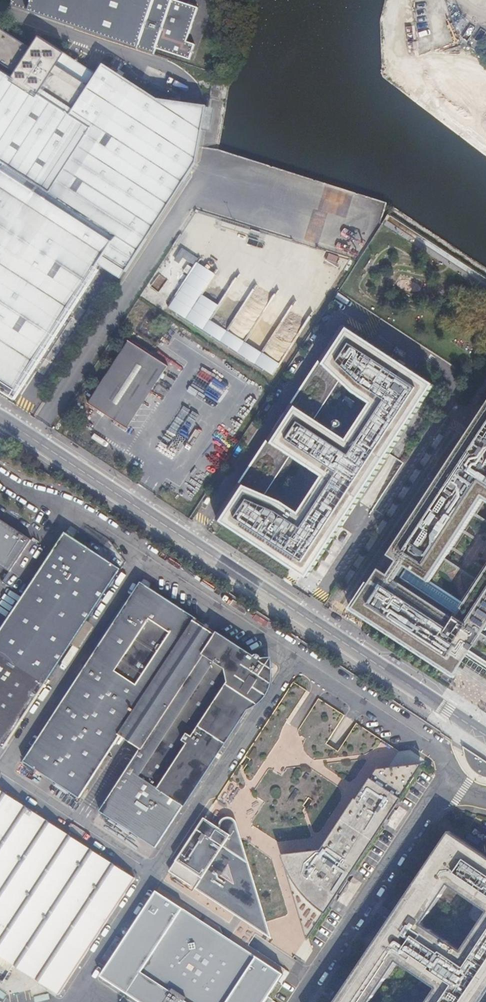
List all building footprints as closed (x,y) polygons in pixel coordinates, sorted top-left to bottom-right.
[(9,5),(153,53),(155,46),(190,58),(196,43),(187,39),(198,6),(181,0),(11,0),(9,5)] [(0,381),(2,379),(14,387),(13,388),(14,388),(13,390),(14,390),(96,263),(119,277),(118,278),(119,279),(194,163),(197,147),(204,106),(155,99),(101,64),(95,74),(39,38),(46,38),(46,36),(37,36),(37,37),(44,42),(36,54),(0,31),(0,62),(22,76),(18,82),(0,70),(0,381)] [(329,253),(326,263),(336,267),(339,257),(329,253)] [(169,311),(278,373),(307,322),(291,313),(296,305),(276,294),(262,317),(244,306),(230,330),(213,320),(234,283),(197,262),(169,311)] [(306,578),(432,385),(365,341),(341,325),(318,360),(290,402),(266,440),(239,481),(214,518),(306,578)] [(164,365),(126,341),(86,403),(124,427),(164,365)] [(387,555),(391,558),(382,571),(378,569),(352,608),(362,615),(455,675),(460,667),(485,684),(485,521),(472,512),(480,499),(485,503),(485,403),(387,555)] [(0,520),(0,565),(11,572),(21,557),(32,541),(0,520)] [(0,634),(0,653),(48,682),(120,567),(112,561),(80,540),(66,531),(24,596),(0,634)] [(40,546),(32,541),(21,557),(30,562),(40,546)] [(273,669),(261,662),(262,661),(262,660),(262,659),(262,658),(261,657),(260,656),(259,656),(258,655),(257,656),(256,656),(255,657),(254,657),(217,633),(215,635),(194,622),(197,619),(141,583),(24,762),(79,798),(121,736),(141,749),(100,812),(156,848),(190,796),(192,797),(199,786),(197,785),(210,764),(213,766),(218,759),(215,757),(231,733),(233,735),(240,723),(238,722),(273,669)] [(0,653),(0,746),(4,749),(13,736),(48,682),(0,653)] [(458,744),(460,749),(461,755),(464,763),(470,769),(475,772),(482,775),(485,775),(485,763),(458,744)] [(323,851),(283,855),(308,937),(335,895),(345,880),(385,819),(392,809),(421,764),(376,770),(323,851)] [(0,791),(0,956),(57,994),(134,878),(0,791)] [(392,809),(385,819),(389,822),(396,812),(392,809)] [(204,818),(168,872),(198,892),(272,940),(266,921),(243,843),(237,824),(236,823),(236,822),(235,821),(235,820),(234,820),(233,819),(231,818),(230,818),(229,818),(228,818),(226,818),(225,819),(224,819),(223,820),(222,821),(221,822),(220,823),(220,824),(220,825),(220,827),(220,828),(220,829),(217,827),(204,818)] [(450,832),(335,1001),(370,1001),(397,962),(436,989),(427,1001),(482,1001),(485,996),(485,913),(460,952),(421,925),(448,886),(485,911),(485,855),(450,832)] [(350,884),(345,880),(335,895),(341,898),(350,884)] [(156,892),(100,976),(140,1001),(265,1001),(283,975),(156,892)]
